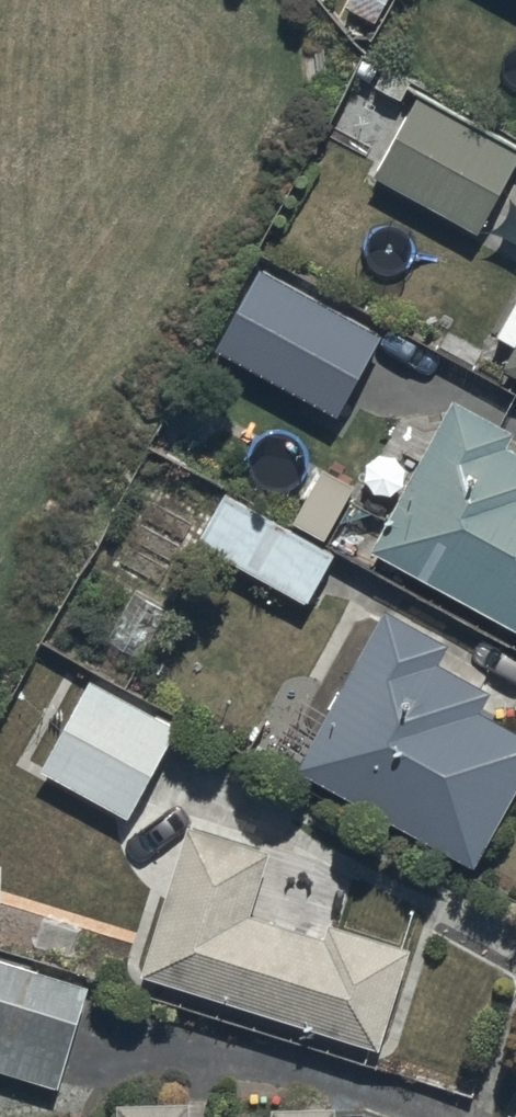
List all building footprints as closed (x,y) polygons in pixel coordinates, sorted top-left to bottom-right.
[(372,184),(480,241),(515,173),(515,156),(416,103),(372,184)] [(269,279),(225,361),(331,420),(376,340),(269,279)] [(501,380),(515,388),(515,309),(497,345),(514,354),(501,380)] [(370,557),(515,637),(515,458),(505,452),(512,439),(454,407),(370,557)] [(224,501),(196,550),(307,611),(334,561),(224,501)] [(295,776),(476,876),(515,803),(515,742),(481,723),(492,702),(440,672),(450,654),(383,617),(295,776)] [(89,689),(41,778),(130,825),(177,736),(89,689)] [(185,834),(138,982),(380,1056),(410,955),(325,929),(321,943),(253,922),(271,860),(185,834)] [(58,1092),(90,992),(0,963),(0,1076),(58,1092)]
